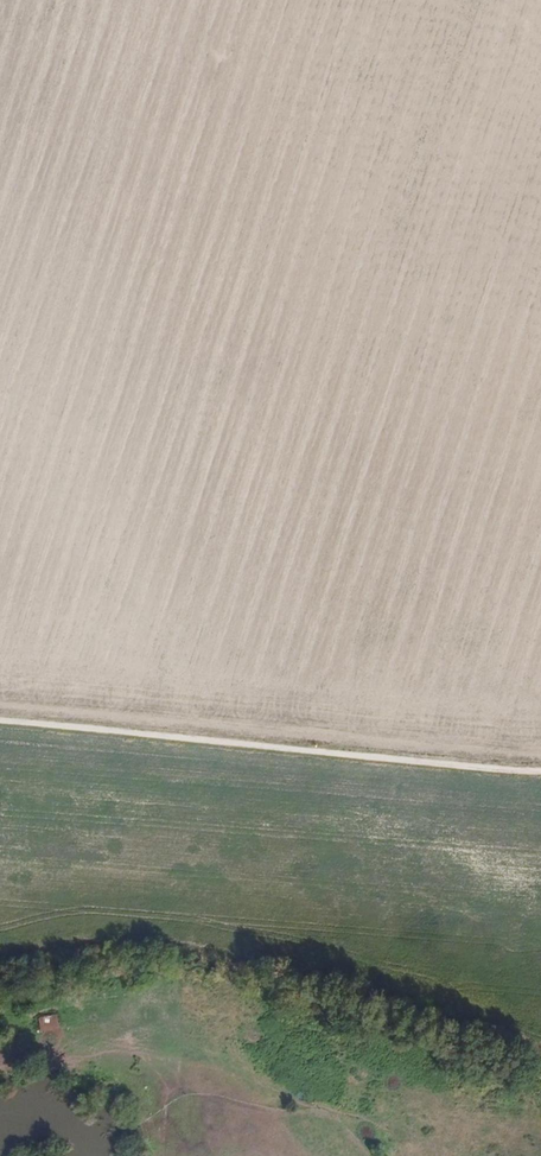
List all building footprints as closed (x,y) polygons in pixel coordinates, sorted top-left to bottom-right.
[(38,1018),(42,1032),(60,1027),(57,1014),(38,1018)]
